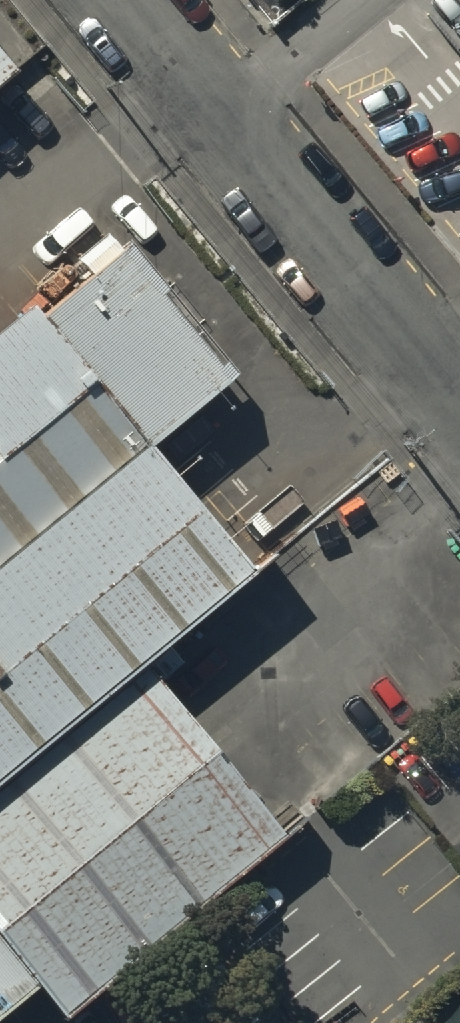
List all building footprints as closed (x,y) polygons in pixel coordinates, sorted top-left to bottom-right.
[(20,70),(0,47),(0,87),(20,70)] [(242,373),(135,244),(44,317),(155,445),(242,373)] [(36,307),(0,337),(0,561),(155,445),(44,317),(36,307)] [(256,570),(155,445),(0,561),(0,786),(147,667),(256,570)] [(287,835),(147,667),(0,786),(0,931),(42,980),(68,1020),(212,899),(287,835)] [(42,980),(0,931),(0,1013),(42,980)]
